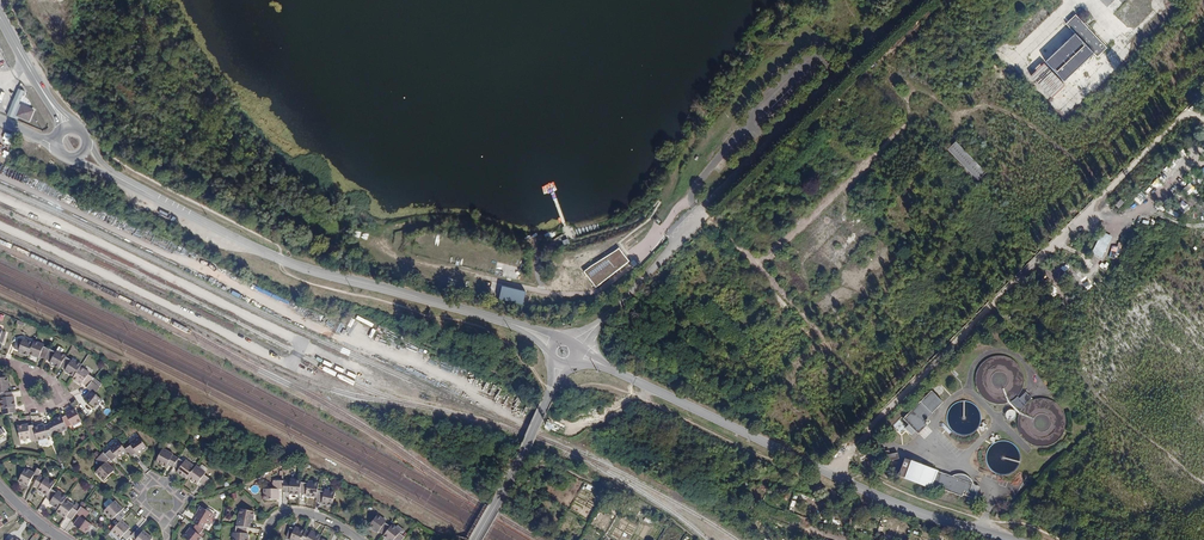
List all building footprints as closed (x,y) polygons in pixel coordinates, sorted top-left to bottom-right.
[(1067,23),(1076,33),(1095,52),(1098,56),(1107,47),(1076,14),(1067,23)] [(1076,33),(1047,60),(1065,80),(1095,52),(1076,33)] [(1032,76),(1052,96),(1065,84),(1044,63),(1032,76)] [(28,94),(24,93),(21,102),(29,97),(28,94)] [(27,108),(31,99),(29,97),(21,102),(15,119),(24,123),(25,120),(35,124),(39,115),(38,113),(27,108)] [(956,142),(949,149),(978,178),(985,173),(956,142)] [(821,204),(828,198),(826,195),(818,202),(821,204)] [(1115,204),(1118,208),(1125,203),(1122,199),(1115,204)] [(583,283),(596,296),(628,265),(617,253),(599,267),(583,283)] [(522,308),(526,294),(500,286),(496,301),(522,308)] [(358,315),(356,319),(372,327),(373,324),(358,315)] [(373,336),(378,337),(380,331),(372,328),(369,336),(361,333),(359,340),(370,344),(373,336)] [(18,352),(28,356),(29,354),(33,343),(28,341),(27,343),(23,341),(19,339),(15,349),(19,351),(18,352)] [(40,356),(45,358),(46,358),(50,349),(44,347),(39,345),(39,343),(34,341),(33,343),(29,354),(39,358),(40,356)] [(50,363),(59,369),(60,366),(66,357),(61,354),(60,356),(56,353),(50,349),(46,358),(50,362),(50,363)] [(1005,404),(1007,403),(1008,403),(1015,410),(1014,411),(1013,410),(1012,410),(1011,410),(1010,410),(1009,410),(1008,411),(1007,411),(1007,412),(1006,413),(1006,414),(1006,415),(1006,416),(1006,418),(1007,418),(1007,419),(1008,419),(1008,420),(1009,420),(1010,420),(1011,420),(1012,420),(1013,420),(1014,419),(1015,418),(1016,416),(1016,415),(1016,414),(1016,413),(1015,412),(1016,411),(1019,413),(1018,416),(1018,419),(1018,421),(1018,424),(1018,428),(1019,430),(1020,433),(1021,436),(1025,440),(1027,442),(1030,444),(1033,445),(1034,446),(1037,446),(1041,447),(1044,447),(1047,446),(1051,445),(1054,444),(1058,441),(1061,437),(1064,433),(1066,424),(1066,421),(1065,418),(1064,413),(1060,407),(1056,404),(1052,401),(1049,400),(1047,399),(1046,399),(1044,399),(1042,399),(1041,399),(1039,399),(1037,399),(1036,399),(1034,400),(1033,400),(1031,401),(1030,402),(1028,403),(1026,405),(1025,404),(1032,398),(1026,392),(1019,398),(1017,396),(1019,394),(1020,393),(1021,391),(1022,390),(1023,388),(1023,385),(1024,382),(1024,380),(1024,378),(1023,375),(1023,372),(1021,369),(1019,366),(1017,363),(1015,361),(1013,360),(1010,358),(1007,357),(1002,356),(998,356),(995,356),(994,356),(991,357),(989,358),(987,359),(985,361),(983,362),(981,364),(979,367),(978,369),(977,372),(976,373),(976,376),(976,377),(975,378),(975,380),(976,383),(976,385),(976,387),(977,389),(978,391),(979,393),(980,394),(982,397),(985,399),(986,400),(987,401),(989,402),(990,403),(992,403),(994,404),(995,404),(999,404),(1000,404),(1002,404),(1004,404),(1005,404)] [(66,369),(65,371),(74,377),(81,367),(75,364),(77,362),(73,359),(71,361),(66,357),(60,366),(66,369)] [(81,385),(83,383),(88,386),(92,381),(94,378),(88,375),(84,372),(85,370),(81,367),(74,377),(73,379),(81,385)] [(959,374),(951,367),(950,369),(957,376),(959,374)] [(1,394),(8,392),(8,388),(6,383),(8,382),(8,377),(0,378),(0,394),(1,394)] [(87,388),(91,391),(90,391),(93,392),(89,397),(87,395),(84,399),(95,408),(102,400),(94,394),(100,387),(92,381),(88,386),(87,388)] [(908,426),(915,431),(918,434),(926,424),(922,421),(939,400),(928,391),(903,422),(908,426)] [(11,392),(8,392),(1,394),(1,398),(0,398),(0,402),(1,409),(2,409),(4,415),(16,413),(15,407),(16,407),(15,401),(13,402),(12,396),(11,392)] [(951,430),(950,430),(943,423),(941,422),(940,424),(940,425),(949,434),(952,431),(953,432),(955,433),(960,435),(963,436),(966,436),(968,435),(971,434),(974,433),(975,431),(977,429),(978,428),(979,428),(980,429),(980,430),(981,431),(982,431),(983,431),(984,431),(985,430),(985,429),(985,428),(984,427),(984,426),(985,426),(986,426),(986,425),(987,425),(987,424),(987,423),(986,423),(986,422),(985,422),(984,421),(984,422),(983,422),(982,423),(982,424),(982,425),(983,426),(981,427),(979,426),(980,425),(980,424),(981,423),(981,421),(981,419),(982,418),(981,416),(981,413),(980,411),(978,408),(976,405),(974,404),(973,403),(971,402),(969,401),(967,401),(966,401),(965,401),(963,401),(961,401),(960,401),(957,402),(956,402),(954,404),(952,405),(951,407),(949,409),(948,411),(948,412),(947,414),(947,417),(947,419),(947,422),(947,423),(948,424),(949,426),(950,428),(951,430)] [(82,421),(75,409),(70,411),(65,414),(66,416),(62,418),(67,428),(71,426),(72,426),(82,421)] [(57,434),(67,429),(67,428),(62,418),(61,416),(56,418),(57,420),(52,422),(49,424),(49,425),(52,434),(56,432),(57,434)] [(35,435),(33,427),(33,425),(28,426),(23,427),(23,425),(18,426),(20,440),(30,438),(30,436),(35,435)] [(33,427),(35,435),(36,440),(41,439),(48,438),(48,436),(52,435),(52,434),(49,425),(45,426),(44,425),(36,427),(33,427)] [(915,431),(908,426),(904,430),(912,436),(915,431)] [(993,442),(994,443),(993,443),(992,444),(991,445),(991,446),(989,448),(988,450),(987,452),(986,454),(986,458),(986,459),(986,463),(987,465),(989,468),(991,470),(992,472),(994,473),(996,474),(999,475),(1001,475),(1004,475),(1006,475),(1009,475),(1011,474),(1013,472),(1015,471),(1017,469),(1017,468),(1020,464),(1020,463),(1020,460),(1021,459),(1021,458),(1020,455),(1020,454),(1020,452),(1019,450),(1018,448),(1016,446),(1014,444),(1012,443),(1009,442),(1004,440),(999,441),(995,442),(995,441),(995,440),(995,439),(996,439),(997,439),(998,440),(998,439),(999,439),(1000,439),(1000,438),(1000,437),(1000,436),(1000,435),(999,435),(998,435),(997,435),(996,435),(996,436),(995,436),(995,437),(995,438),(994,437),(993,437),(992,437),(991,437),(991,438),(990,438),(990,439),(990,440),(991,441),(992,442),(993,442)] [(135,453),(136,454),(146,446),(139,436),(128,444),(130,446),(124,449),(125,450),(127,452),(130,456),(135,453)] [(116,458),(125,450),(124,449),(116,441),(108,449),(109,450),(105,454),(109,459),(111,461),(115,457),(116,458)] [(137,456),(148,449),(146,446),(136,454),(137,456)] [(885,451),(884,448),(879,449),(882,460),(886,458),(887,461),(899,459),(898,453),(890,454),(889,450),(885,451)] [(173,454),(162,449),(157,460),(167,465),(168,465),(173,467),(173,466),(178,459),(172,456),(173,454)] [(116,458),(118,460),(127,452),(125,450),(116,458)] [(105,462),(109,459),(105,454),(103,452),(96,459),(102,465),(97,470),(105,479),(114,471),(105,462)] [(184,461),(178,458),(178,459),(173,466),(178,469),(178,470),(188,477),(188,476),(195,467),(185,460),(184,461)] [(937,471),(937,470),(905,459),(898,476),(935,490),(936,486),(962,496),(964,491),(966,491),(965,495),(974,499),(977,492),(970,490),(973,484),(971,483),(971,481),(968,479),(964,477),(959,475),(956,475),(955,477),(945,473),(945,474),(937,471)] [(205,473),(195,466),(195,467),(188,476),(198,483),(199,482),(204,485),(209,478),(204,475),(205,473)] [(28,486),(33,477),(38,480),(40,476),(43,472),(38,468),(34,474),(34,475),(29,473),(30,471),(25,468),(19,481),(28,486)] [(103,481),(105,479),(97,470),(95,472),(103,481)] [(186,479),(187,478),(188,477),(178,470),(176,472),(186,479)] [(39,488),(38,490),(46,496),(52,489),(55,486),(51,482),(50,484),(45,480),(40,476),(38,480),(34,485),(39,488)] [(197,485),(198,483),(188,476),(188,477),(187,478),(197,485)] [(276,488),(278,489),(283,489),(284,481),(284,480),(274,479),(273,488),(264,488),(263,499),(277,500),(278,494),(275,494),(276,488)] [(289,494),(300,494),(300,492),(300,482),(301,480),(296,480),(296,482),(290,482),(284,481),(283,489),(283,491),(289,492),(289,494)] [(305,493),(305,495),(316,497),(317,490),(319,483),(313,482),(313,484),(308,483),(300,482),(300,492),(305,493)] [(977,492),(979,486),(973,484),(970,490),(977,492)] [(49,503),(58,509),(65,500),(67,498),(62,495),(61,496),(57,493),(52,489),(46,496),(45,497),(50,501),(49,503)] [(331,506),(335,492),(330,491),(329,493),(324,491),(317,490),(316,497),(315,500),(321,501),(321,504),(331,506)] [(81,506),(77,512),(73,508),(68,505),(69,503),(65,500),(58,509),(56,511),(64,518),(66,516),(71,520),(76,513),(80,516),(82,517),(79,521),(77,520),(74,524),(85,533),(92,525),(84,518),(89,512),(81,506)] [(105,505),(107,508),(105,510),(114,518),(118,523),(120,521),(125,516),(121,511),(122,510),(114,501),(112,503),(110,500),(108,500),(105,503),(105,505)] [(790,506),(799,509),(801,503),(792,500),(790,506)] [(202,529),(205,523),(212,513),(201,507),(195,517),(197,518),(194,523),(196,524),(202,529)] [(254,512),(241,509),(239,514),(241,515),(240,520),(239,526),(247,527),(249,528),(250,522),(252,522),(254,512)] [(112,519),(114,518),(105,510),(104,511),(112,519)] [(207,524),(214,515),(212,513),(205,523),(207,524)] [(385,523),(380,520),(382,518),(377,514),(368,526),(377,533),(378,531),(383,535),(390,526),(385,523)] [(129,528),(120,521),(118,523),(112,530),(122,537),(122,536),(127,539),(131,536),(133,533),(128,530),(129,528)] [(202,529),(196,524),(192,529),(190,528),(183,537),(187,539),(196,539),(200,535),(199,534),(203,530),(202,529)] [(390,526),(383,535),(382,536),(388,539),(402,539),(404,537),(399,533),(395,530),(396,528),(391,525),(390,526)] [(246,533),(247,527),(239,526),(237,526),(236,532),(236,537),(234,537),(233,539),(248,539),(248,533),(246,533)] [(289,539),(301,539),(305,532),(300,530),(300,532),(294,529),(290,527),(286,536),(290,538),(289,539)] [(137,529),(133,533),(131,536),(135,539),(151,539),(152,539),(143,531),(141,533),(137,529)] [(120,539),(122,537),(112,530),(111,531),(120,539)] [(320,538),(321,536),(316,533),(315,535),(310,533),(306,530),(305,532),(301,539),(318,539),(320,538)]
